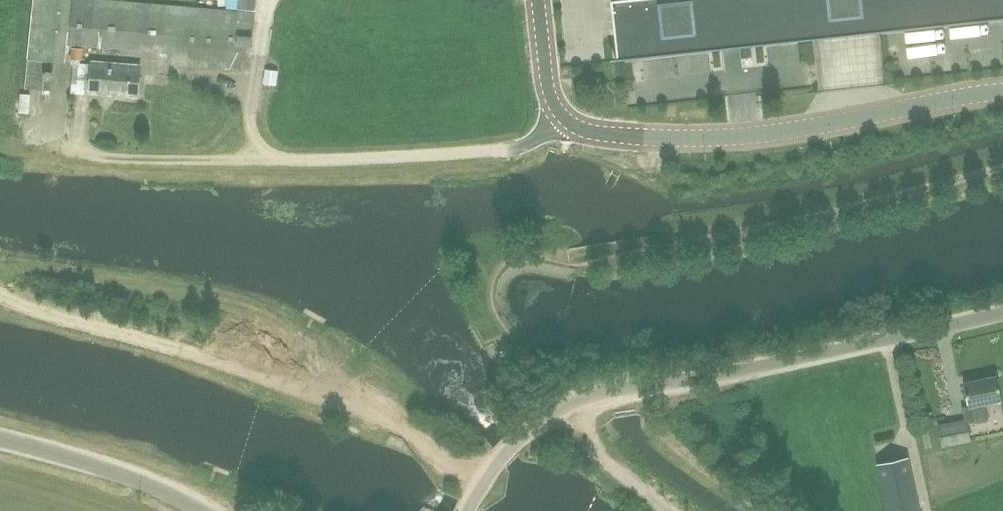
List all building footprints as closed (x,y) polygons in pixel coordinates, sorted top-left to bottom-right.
[(254,14),(100,0),(35,0),(26,88),(50,90),(51,78),(53,78),(53,71),(52,70),(55,67),(56,52),(69,53),(71,43),(168,51),(169,59),(173,60),(173,63),(249,70),(254,14)] [(256,0),(228,0),(228,8),(255,11),(256,0)] [(814,39),(1002,18),(1002,0),(612,0),(618,60),(814,39)] [(138,97),(141,65),(92,61),(89,93),(138,97)] [(276,84),(277,71),(265,69),(263,83),(276,84)] [(985,403),(1002,399),(997,375),(964,382),(969,406),(963,407),(965,419),(938,424),(943,446),(970,440),(967,423),(988,418),(985,403)] [(887,510),(919,510),(908,456),(877,463),(887,510)]
